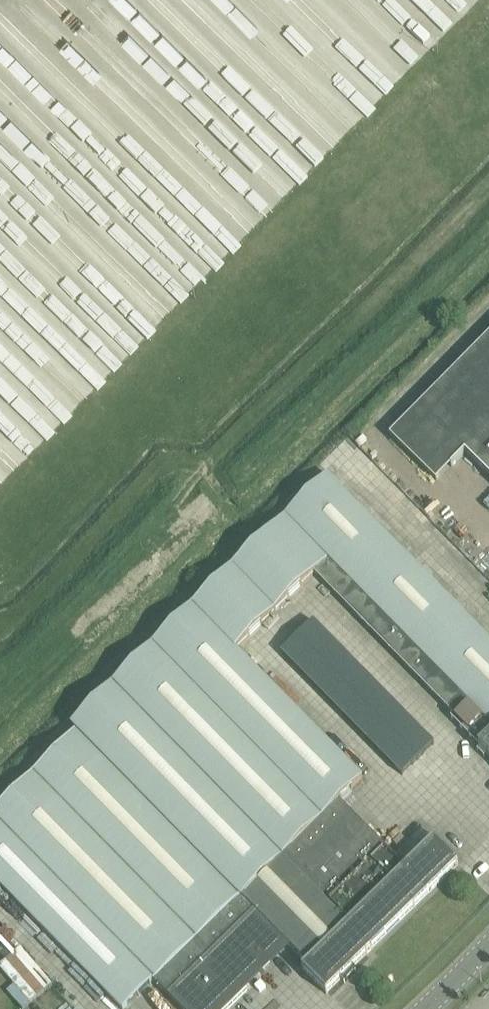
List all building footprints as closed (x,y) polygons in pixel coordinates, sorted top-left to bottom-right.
[(299,236),(307,228),(273,193),(264,201),(299,236)] [(390,435),(436,481),(464,452),(488,477),(488,335),(390,435)] [(399,503),(407,496),(372,459),(364,466),(399,503)] [(193,606),(236,650),(315,572),(473,733),(470,736),(479,746),(479,745),(488,755),(488,640),(327,475),(193,606)] [(0,806),(0,886),(121,1008),(124,1008),(152,981),(180,1008),(228,1008),(248,990),(241,983),(283,941),(307,965),(303,969),(302,970),(303,971),(325,993),(326,994),(327,993),(456,865),(457,866),(458,864),(457,863),(456,864),(435,842),(434,840),(423,829),(419,826),(414,832),(417,835),(394,858),(339,801),(362,778),(236,650),(193,606),(72,725),(76,730),(0,806)] [(315,632),(288,660),(393,766),(421,737),(315,632)]
